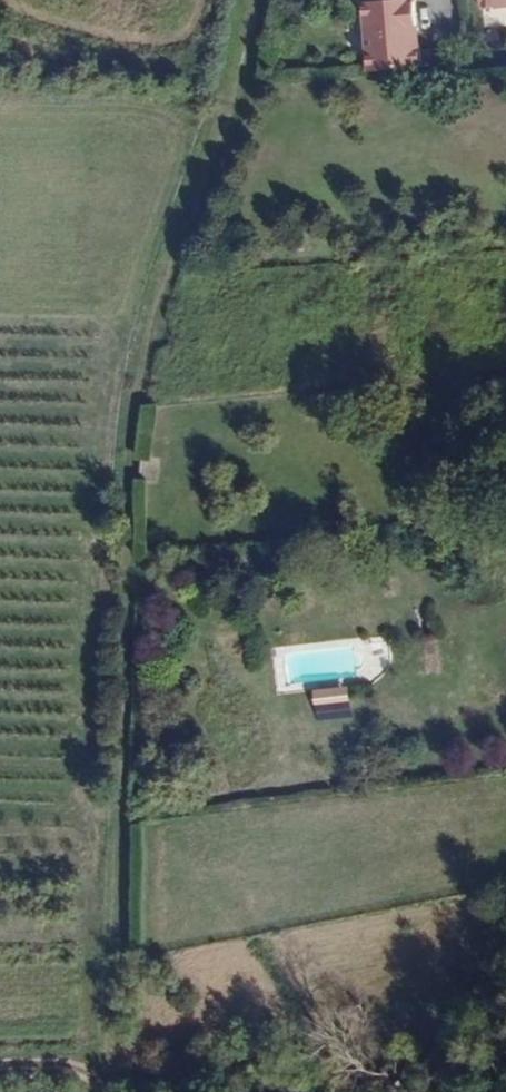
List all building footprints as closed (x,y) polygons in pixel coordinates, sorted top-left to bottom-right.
[(410,0),(358,0),(363,69),(415,65),(413,42),(409,42),(407,28),(412,28),(410,0)]
